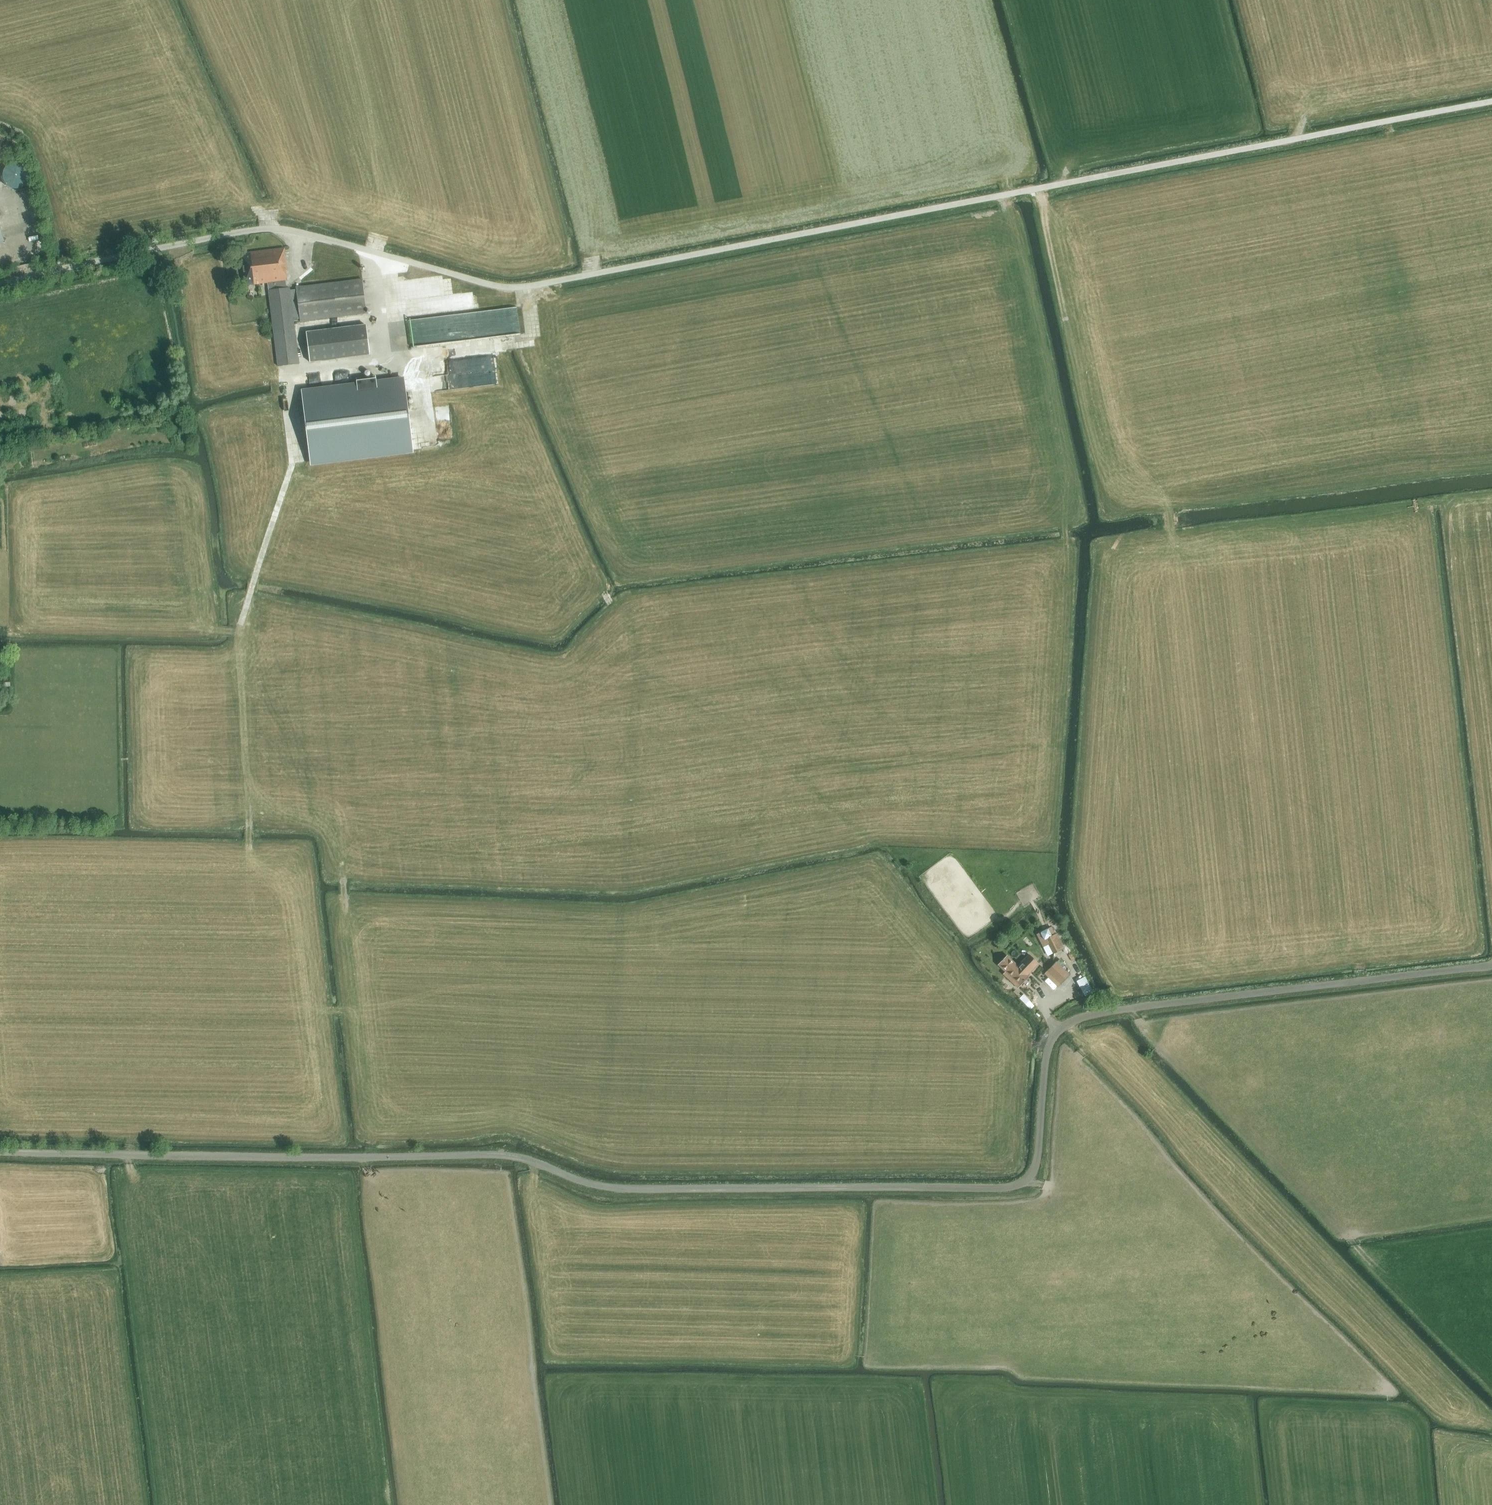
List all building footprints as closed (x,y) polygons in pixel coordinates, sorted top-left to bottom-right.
[(5,167),(4,170),(3,171),(2,173),(2,175),(2,177),(3,178),(3,181),(5,183),(5,184),(6,186),(8,187),(10,188),(13,189),(16,190),(18,189),(20,189),(23,188),(25,186),(27,184),(29,181),(29,179),(30,178),(30,177),(30,176),(30,175),(30,174),(29,173),(29,171),(28,169),(26,166),(23,164),(21,163),(18,162),(16,162),(14,162),(10,163),(7,165),(5,167)] [(300,322),(366,314),(362,280),(295,288),(296,290),(289,291),(289,289),(286,289),(285,281),(287,281),(285,272),(287,272),(284,249),(242,255),(246,288),(268,285),(279,367),(299,364),(294,321),(300,320),(300,322)] [(520,307),(409,322),(412,342),(418,341),(418,342),(474,334),(473,326),(479,326),(480,338),(506,334),(506,331),(516,329),(515,321),(522,321),(520,307)] [(365,326),(306,333),(309,363),(369,356),(365,326)] [(497,372),(456,376),(457,388),(499,384),(497,372)] [(356,379),(357,387),(302,393),(311,463),(412,450),(403,381),(375,384),(374,377),(356,379)] [(1050,927),(1036,935),(1042,947),(1047,945),(1052,954),(1064,948),(1056,934),(1054,934),(1050,927)] [(1017,966),(1006,956),(997,965),(1004,972),(1002,974),(1017,988),(1029,976),(1027,975),(1038,963),(1029,954),(1017,966)] [(1056,962),(1047,972),(1060,984),(1069,974),(1056,962)]
